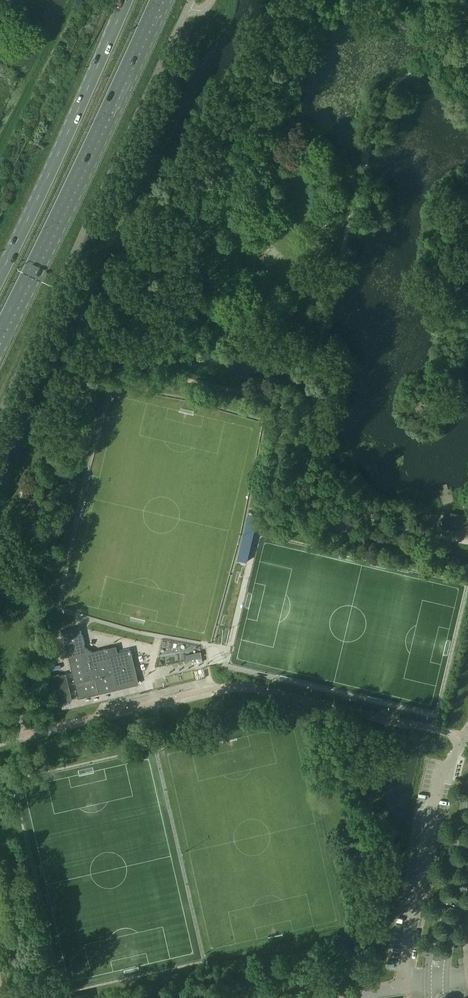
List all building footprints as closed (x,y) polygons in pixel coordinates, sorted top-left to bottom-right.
[(259,514),(249,512),(237,559),(247,561),(259,514)] [(461,530),(462,525),(467,526),(467,520),(467,516),(451,512),(450,517),(444,516),(442,526),(461,530)] [(275,537),(284,539),(286,531),(277,529),(275,537)] [(62,631),(77,698),(138,684),(130,649),(108,654),(107,648),(92,651),(84,647),(80,627),(62,631)] [(186,655),(187,660),(202,657),(201,651),(186,655)] [(65,673),(50,677),(56,703),(71,700),(65,673)]
